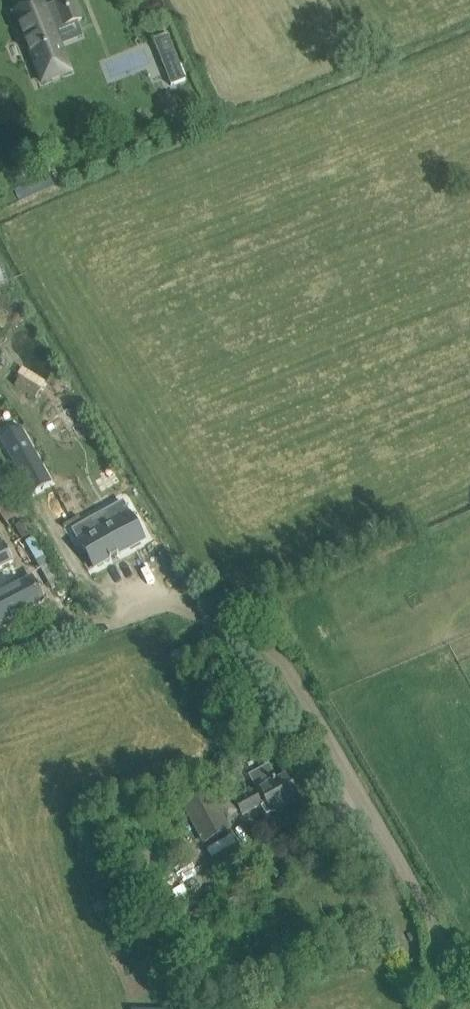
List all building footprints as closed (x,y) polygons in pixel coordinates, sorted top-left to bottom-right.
[(13,12),(18,27),(21,26),(24,35),(42,82),(70,71),(53,27),(63,23),(64,27),(82,20),(74,0),(54,0),(55,3),(45,7),(42,1),(13,12)] [(177,58),(162,64),(172,87),(186,81),(177,58)] [(0,437),(0,438),(31,493),(51,482),(20,426),(0,437)] [(29,518),(0,471),(0,514),(6,523),(15,517),(20,524),(27,520),(29,518)] [(107,511),(73,530),(93,566),(94,567),(144,540),(130,515),(114,524),(107,511)] [(20,524),(16,527),(24,540),(34,533),(27,520),(20,524)] [(10,565),(0,546),(0,570),(10,565)] [(41,600),(31,580),(4,593),(0,585),(0,621),(41,600)] [(286,773),(257,789),(258,789),(235,801),(242,815),(265,803),(271,813),(299,798),(286,773)] [(210,789),(182,804),(202,843),(230,828),(210,789)] [(146,848),(127,858),(138,878),(157,868),(146,848)]
